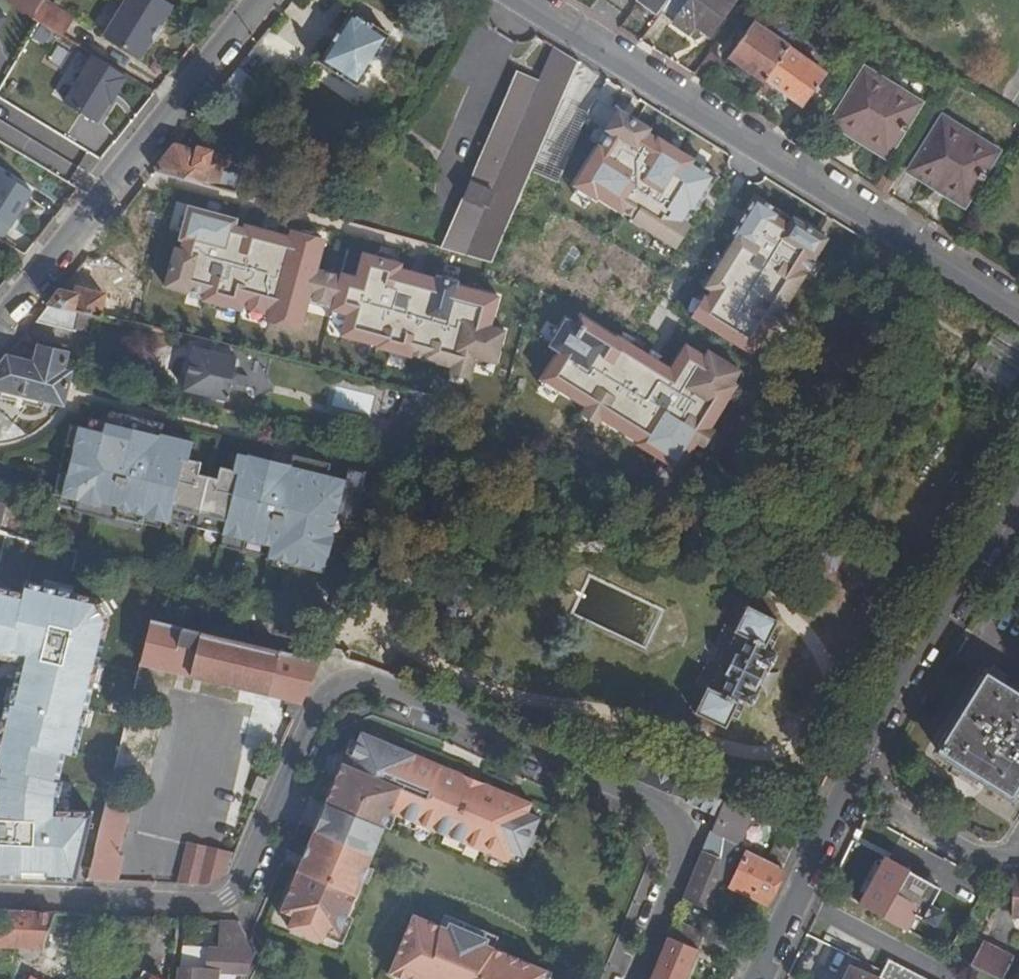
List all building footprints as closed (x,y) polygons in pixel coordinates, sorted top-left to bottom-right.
[(44,0),(7,0),(6,1),(32,17),(44,0)] [(32,17),(62,35),(74,17),(48,0),(44,0),(32,17)] [(104,34),(140,57),(173,4),(167,0),(125,0),(104,34)] [(671,0),(637,0),(637,1),(659,16),(662,12),(671,0)] [(662,12),(673,20),(672,21),(688,33),(694,25),(711,37),(738,0),(671,0),(662,12)] [(357,87),(389,36),(350,12),(319,63),(357,87)] [(765,79),(788,48),(773,37),(778,30),(762,19),(757,26),(752,22),(728,55),(764,81),(765,79)] [(470,180),(462,200),(455,216),(441,248),(466,254),(492,262),(530,170),(577,59),(555,46),(540,81),(516,71),(470,180)] [(788,48),(765,79),(803,106),(826,74),(789,46),(788,48)] [(14,57),(0,49),(0,83),(14,57)] [(93,125),(124,77),(79,49),(49,97),(93,125)] [(920,103),(864,68),(830,123),(886,157),(920,103)] [(248,111),(256,100),(251,96),(260,86),(238,69),(221,90),(248,111)] [(267,109),(256,100),(248,111),(250,112),(257,122),(267,109)] [(717,171),(609,107),(563,187),(673,247),(717,171)] [(908,171),(964,206),(998,151),(942,116),(908,171)] [(216,154),(198,149),(197,153),(175,147),(155,172),(221,189),(227,167),(228,161),(215,158),(216,154)] [(245,172),(227,167),(221,189),(239,194),(245,172)] [(828,236),(751,193),(678,313),(752,357),(828,236)] [(0,235),(0,240),(26,255),(55,219),(22,199),(0,235)] [(238,224),(240,215),(185,201),(176,235),(180,236),(232,249),(238,224)] [(494,327),(500,296),(463,287),(464,282),(439,275),(437,280),(403,272),(405,263),(364,253),(358,275),(344,272),(343,276),(321,271),(328,239),(299,231),(298,236),(246,223),(245,227),(238,224),(232,249),(180,236),(165,287),(189,293),(190,290),(205,293),(203,300),(245,310),(247,304),(272,311),(271,319),(305,327),(310,308),(339,315),(333,340),(473,379),(478,359),(500,364),(508,331),(494,327)] [(61,290),(49,305),(76,312),(80,312),(94,316),(99,317),(104,294),(77,288),(75,294),(61,290)] [(36,321),(75,330),(80,312),(76,312),(49,305),(36,321)] [(665,367),(561,308),(516,388),(683,482),(742,373),(679,340),(665,367)] [(90,332),(94,316),(80,312),(75,330),(90,332)] [(988,344),(1018,363),(1018,343),(997,329),(988,344)] [(1018,375),(1018,365),(987,345),(979,358),(1015,381),(1018,375)] [(39,346),(36,363),(64,370),(68,353),(39,346)] [(194,348),(184,390),(226,401),(229,387),(230,384),(232,385),(235,385),(235,383),(244,385),(246,377),(232,373),(236,358),(194,348)] [(70,371),(64,370),(36,363),(8,356),(0,366),(0,388),(62,403),(70,371)] [(964,382),(1001,405),(1014,383),(978,360),(964,382)] [(414,392),(434,397),(441,380),(418,375),(414,392)] [(369,415),(374,396),(337,386),(331,404),(369,415)] [(385,448),(409,454),(434,397),(414,392),(409,391),(385,448)] [(1008,409),(1018,416),(1018,393),(1008,409)] [(356,522),(365,470),(345,466),(344,475),(233,450),(229,466),(216,463),(213,474),(200,471),(205,443),(159,431),(161,421),(105,408),(103,419),(72,412),(50,511),(143,532),(144,524),(219,540),(216,546),(324,571),(336,518),(356,522)] [(289,424),(286,434),(301,440),(305,428),(289,424)] [(803,556),(805,561),(830,574),(835,572),(846,551),(844,547),(819,533),(814,535),(803,556)] [(23,658),(0,747),(0,877),(75,880),(93,811),(56,810),(56,797),(65,755),(74,756),(107,621),(95,604),(25,587),(22,598),(0,593),(0,653),(23,658)] [(706,687),(694,713),(726,727),(731,715),(737,718),(744,704),(742,703),(743,700),(752,704),(757,692),(754,691),(766,664),(770,666),(775,654),(766,650),(768,648),(770,648),(776,634),(770,631),(775,619),(744,605),(732,631),(733,632),(708,688),(706,687)] [(305,656),(239,641),(150,619),(139,665),(291,700),(302,702),(316,670),(320,660),(305,656)] [(243,626),(239,641),(305,656),(308,642),(243,626)] [(983,779),(1011,797),(1018,784),(1018,693),(986,673),(937,751),(959,764),(972,772),(974,768),(985,775),(983,779)] [(300,707),(290,703),(285,714),(295,717),(300,707)] [(540,818),(528,813),(532,804),(361,732),(347,765),(342,762),(336,777),(325,804),(329,806),(318,832),(314,830),(280,910),(292,915),(287,927),(322,941),(327,930),(339,935),(390,812),(508,862),(512,852),(523,857),(540,818)] [(617,757),(612,769),(683,802),(693,785),(696,777),(680,770),(678,775),(651,764),(653,759),(639,754),(637,758),(634,757),(635,755),(620,749),(617,757)] [(979,785),(983,779),(985,775),(974,768),(972,772),(959,764),(955,770),(979,785)] [(251,794),(260,798),(266,782),(258,778),(251,794)] [(693,785),(683,802),(717,817),(683,899),(712,911),(718,881),(725,838),(738,845),(752,810),(724,800),(693,785)] [(116,855),(129,800),(109,794),(89,881),(115,882),(120,856),(116,855)] [(725,838),(718,881),(766,904),(782,868),(768,861),(738,845),(725,838)] [(768,861),(782,868),(794,844),(779,838),(768,861)] [(228,873),(236,853),(222,850),(186,843),(177,885),(207,886),(228,873)] [(864,865),(846,898),(902,928),(919,895),(864,865)] [(54,913),(1,911),(0,913),(0,946),(43,947),(54,913)] [(552,973),(493,949),(485,945),(487,940),(450,924),(447,929),(440,926),(413,915),(389,973),(403,978),(550,978),(552,973)] [(444,915),(440,926),(447,929),(450,924),(487,940),(485,945),(493,949),(498,937),(444,915)] [(704,931),(675,919),(650,978),(684,978),(704,931)] [(941,919),(929,942),(948,952),(961,930),(941,919)] [(245,974),(255,955),(237,922),(221,921),(220,948),(183,948),(179,978),(218,978),(219,973),(245,974)] [(1013,957),(984,942),(981,948),(980,948),(971,964),(1000,978),(1003,978),(1013,957)] [(888,959),(879,977),(880,978),(882,978),(927,978),(888,959)] [(879,977),(875,975),(877,969),(861,961),(858,969),(849,966),(843,978),(880,978),(879,977)] [(142,971),(137,978),(157,978),(142,971)]
